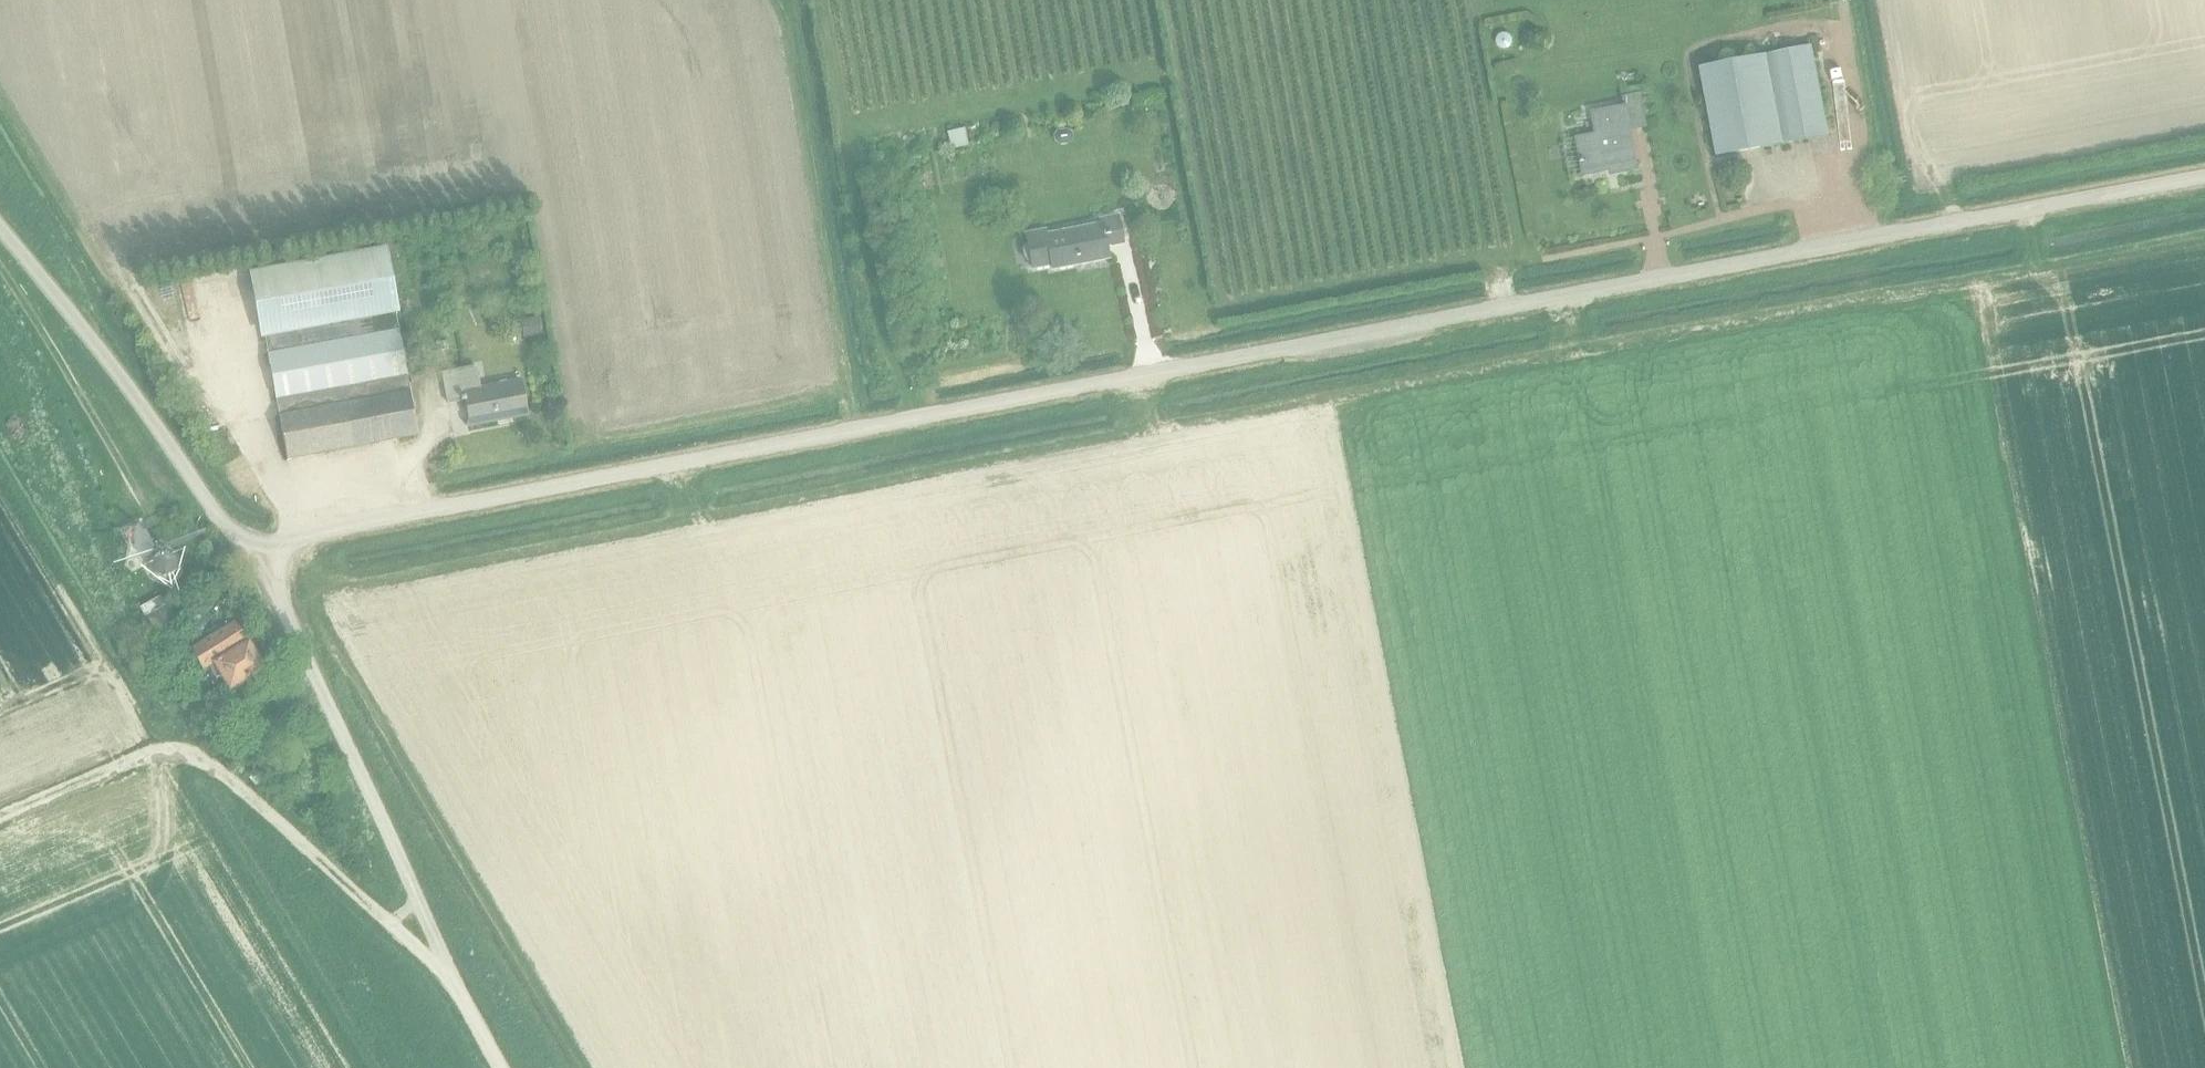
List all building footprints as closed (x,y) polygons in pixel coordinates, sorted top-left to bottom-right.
[(1498,36),(1497,41),(1497,45),(1500,48),(1504,49),(1508,49),(1512,46),(1513,42),(1512,38),(1510,34),(1506,33),(1501,34),(1498,36)] [(1700,67),(1717,156),(1828,134),(1811,47),(1700,67)] [(1598,110),(1602,131),(1583,135),(1589,171),(1623,165),(1624,170),(1643,166),(1635,126),(1652,123),(1646,91),(1629,94),(1631,104),(1598,110)] [(964,127),(946,131),(950,148),(968,144),(964,127)] [(1057,130),(1053,134),(1054,135),(1054,139),(1058,143),(1069,142),(1072,137),(1072,132),(1071,131),(1067,129),(1057,130)] [(1055,265),(1056,267),(1112,256),(1109,243),(1128,240),(1122,211),(1104,215),(1105,222),(1046,234),(1045,227),(1023,232),(1026,244),(1023,245),(1021,250),(1023,258),(1026,262),(1030,261),(1031,269),(1055,265)] [(255,270),(267,336),(398,313),(386,247),(255,270)] [(523,338),(541,335),(538,316),(520,320),(523,338)] [(400,332),(272,355),(290,458),(418,435),(400,332)] [(523,382),(479,390),(475,367),(445,372),(451,404),(468,402),(472,425),(529,415),(523,382)] [(176,563),(176,560),(174,557),(172,554),(168,552),(165,552),(161,552),(158,553),(155,555),(153,558),(151,561),(151,565),(152,568),(153,572),(156,574),(159,576),(163,577),(166,577),(170,575),(173,573),(175,570),(176,567),(176,563)] [(160,595),(147,602),(151,610),(164,603),(160,595)] [(169,654),(188,643),(165,605),(147,616),(169,654)] [(230,688),(263,668),(250,642),(249,642),(236,620),(191,646),(204,668),(210,665),(216,676),(221,673),(230,688)] [(202,713),(198,706),(191,710),(195,717),(202,713)] [(285,713),(273,719),(279,731),(291,725),(285,713)]
